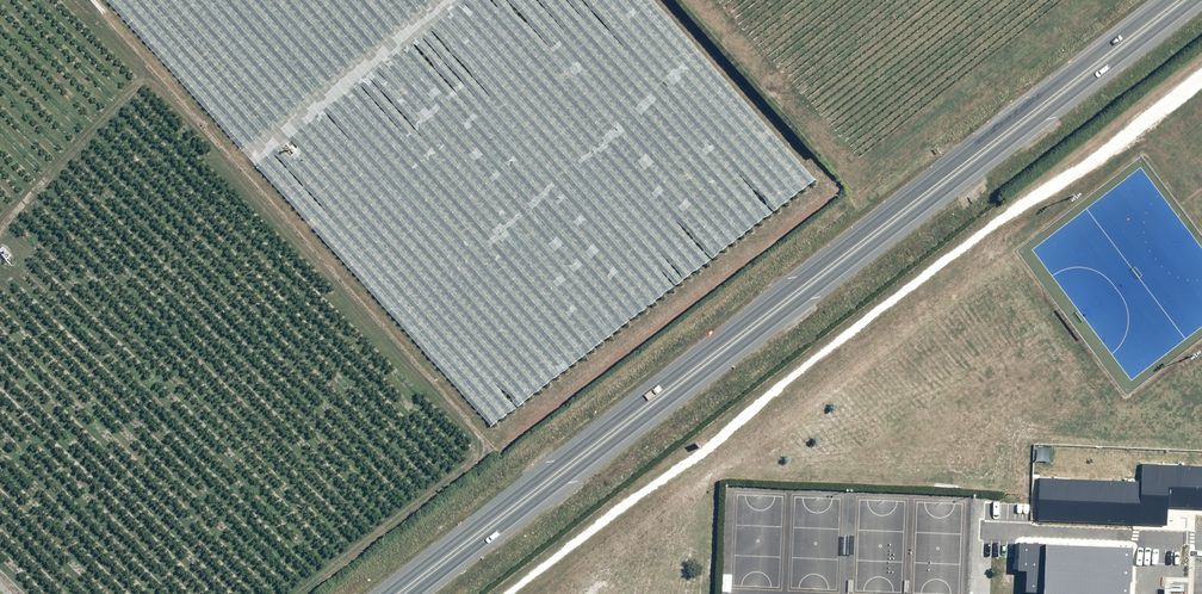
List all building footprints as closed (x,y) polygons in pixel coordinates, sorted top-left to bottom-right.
[(1040,478),(1039,520),(1168,526),(1168,509),(1201,511),(1201,467),(1144,465),(1144,483),(1040,478)] [(1028,593),(1130,593),(1135,543),(1031,539),(1028,593)]
